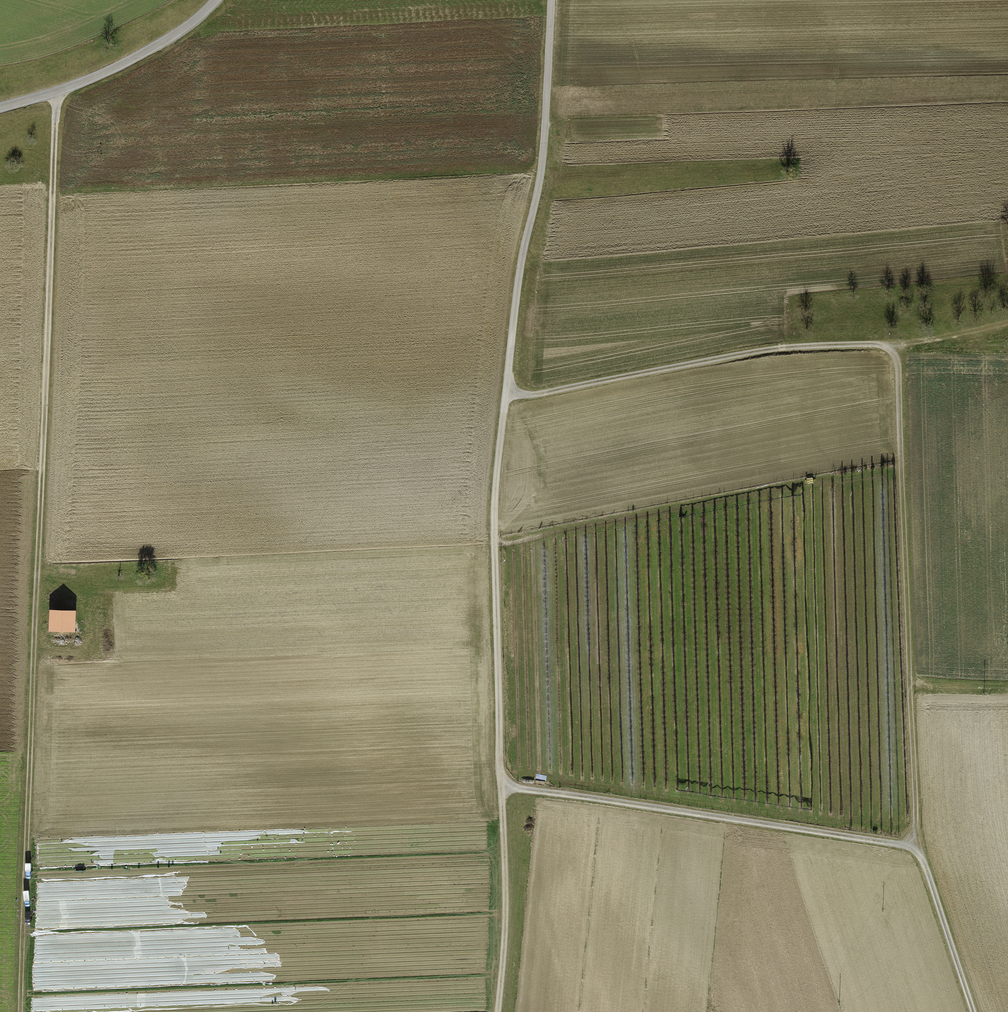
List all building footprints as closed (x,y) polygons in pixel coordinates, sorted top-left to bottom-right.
[(58,612),(57,632),(79,634),(81,613),(58,612)]
